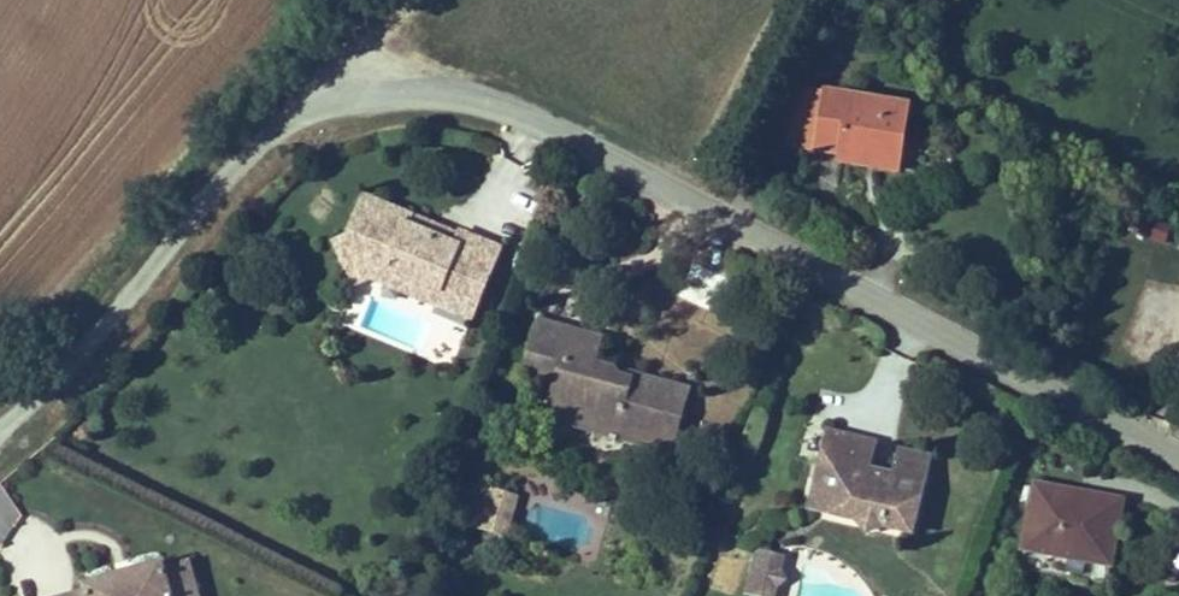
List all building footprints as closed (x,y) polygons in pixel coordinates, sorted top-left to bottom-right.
[(817,152),(833,95),(800,86),(783,142),(817,152)] [(914,118),(833,95),(817,152),(840,157),(843,148),(869,155),(873,141),(905,150),(914,118)] [(898,173),(905,150),(873,141),(869,155),(843,148),(840,157),(898,173)] [(402,208),(358,189),(340,231),(326,237),(342,279),(356,273),(378,265),(426,285),(421,298),(421,299),(459,315),(489,246),(450,229),(445,242),(397,221),(402,208)] [(450,229),(402,208),(397,221),(445,242),(450,229)] [(1142,216),(1139,235),(1170,239),(1172,219),(1142,216)] [(426,285),(378,265),(356,273),(421,301),(421,299),(421,298),(426,285)] [(571,330),(525,316),(514,358),(545,367),(543,374),(558,379),(548,411),(581,421),(595,416),(601,425),(647,439),(645,446),(660,451),(675,399),(664,385),(638,377),(636,387),(600,376),(602,365),(589,361),(576,367),(561,363),(571,330)] [(586,334),(571,330),(561,363),(576,367),(586,334)] [(638,377),(602,365),(600,376),(636,387),(638,377)] [(558,379),(543,374),(533,406),(548,411),(558,379)] [(678,389),(664,385),(675,399),(678,389)] [(647,439),(601,425),(600,433),(645,446),(647,439)] [(844,441),(826,436),(811,498),(839,506),(834,525),(910,546),(929,472),(902,465),(895,489),(883,486),(883,489),(861,482),(835,476),(844,441)] [(870,448),(844,441),(835,476),(861,482),(870,448)] [(478,514),(486,489),(471,484),(458,522),(489,532),(494,519),(478,514)] [(494,519),(502,494),(486,489),(478,514),(494,519)] [(839,506),(811,498),(806,517),(834,525),(839,506)] [(1012,589),(1044,595),(1087,595),(1090,580),(1104,519),(1072,512),(1025,501),(1005,587),(1012,589)] [(181,592),(171,559),(146,566),(144,560),(75,581),(65,584),(67,590),(53,594),(54,595),(167,595),(181,592)] [(784,565),(761,559),(750,595),(775,595),(784,565)]
